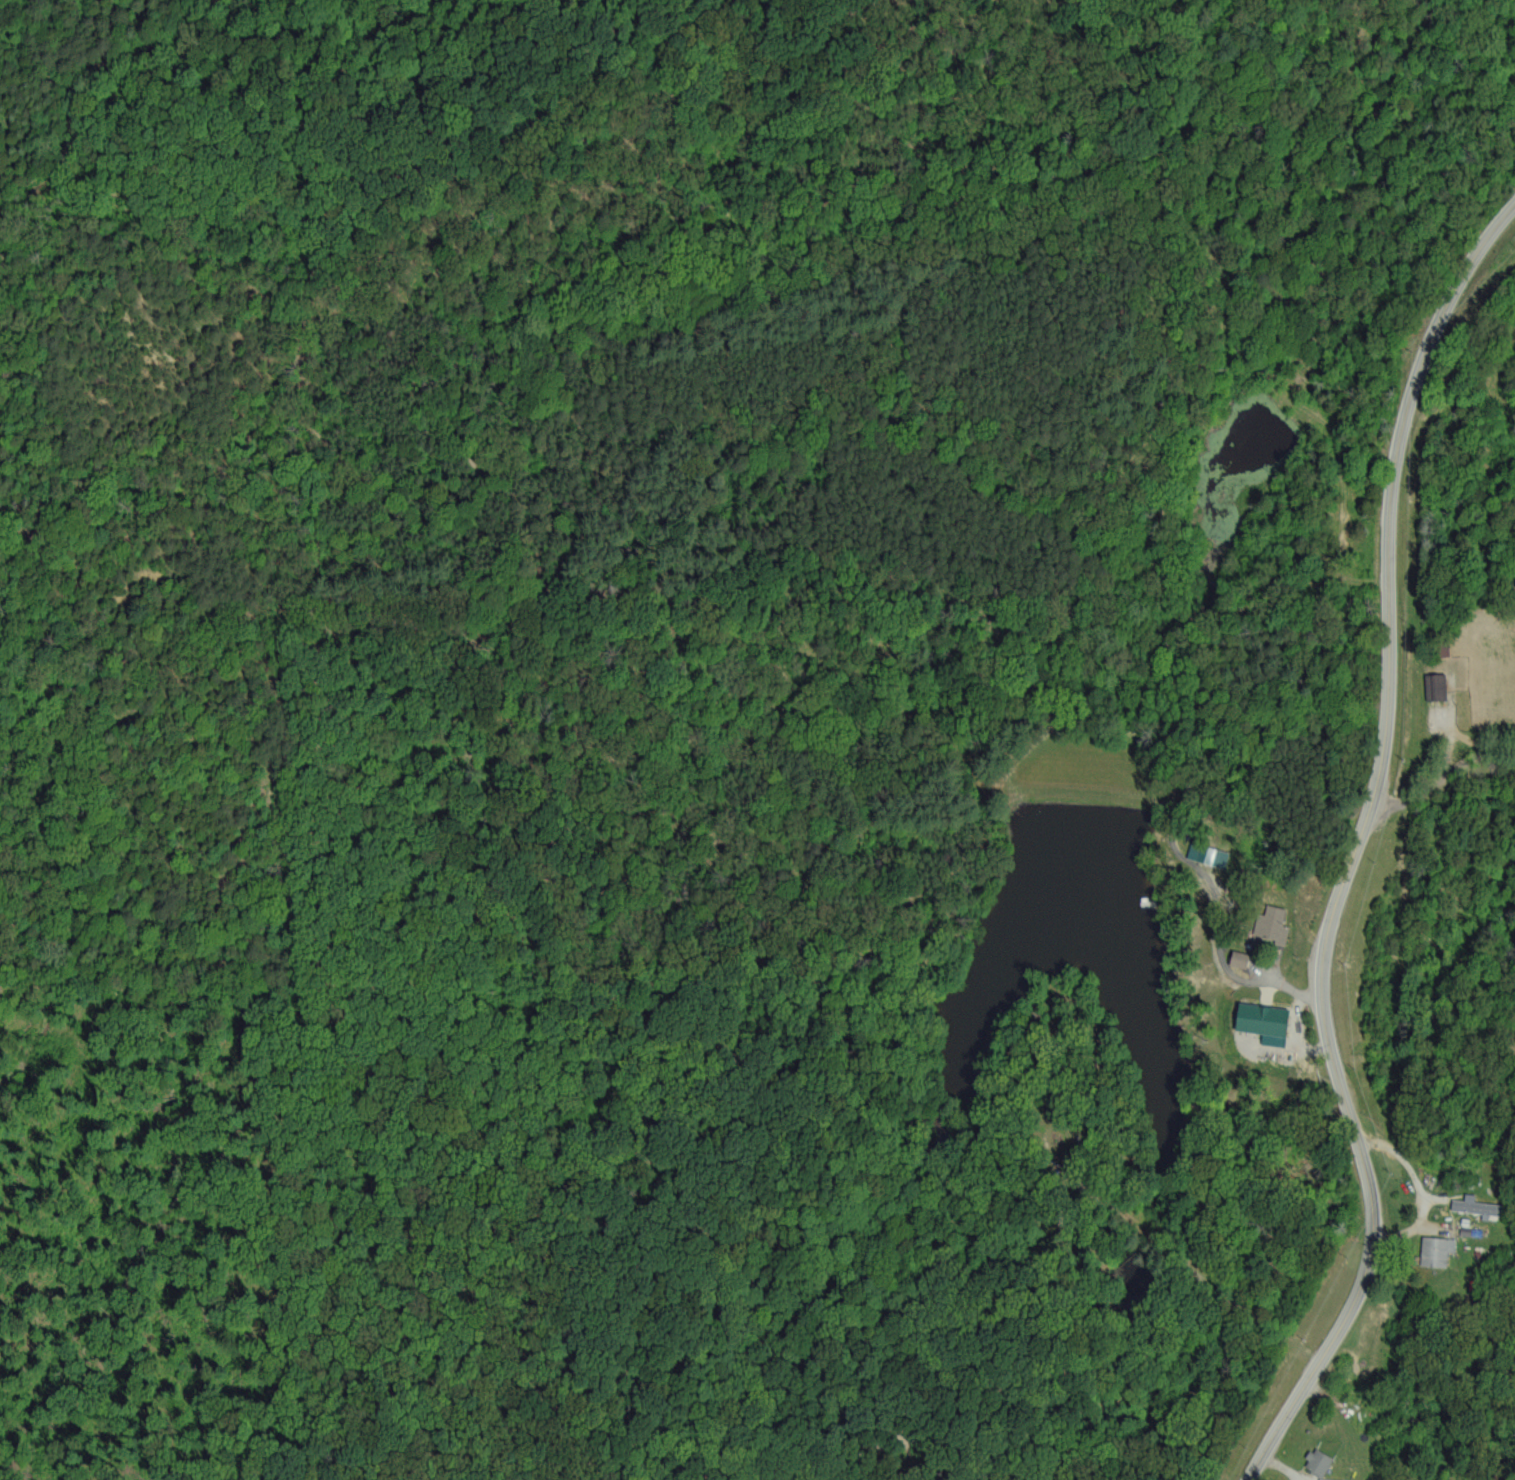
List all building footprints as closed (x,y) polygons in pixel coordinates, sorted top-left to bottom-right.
[(1447,672),(1426,673),(1427,699),(1448,698),(1447,672)] [(1230,852),(1193,841),(1188,857),(1225,868),(1230,852)] [(1284,924),(1288,908),(1268,902),(1260,933),(1276,937),(1275,943),(1285,945),(1290,926),(1284,924)] [(1247,968),(1251,954),(1235,949),(1231,964),(1247,968)] [(1242,1003),(1239,1030),(1290,1035),(1293,1008),(1242,1003)] [(1505,1205),(1476,1200),(1477,1194),(1467,1192),(1465,1200),(1453,1198),(1451,1209),(1478,1214),(1476,1220),(1462,1217),(1460,1228),(1458,1232),(1461,1239),(1467,1241),(1466,1245),(1468,1245),(1474,1234),(1479,1236),(1482,1230),(1484,1220),(1488,1221),(1492,1214),(1503,1216),(1505,1205)] [(1455,1250),(1455,1237),(1422,1236),(1421,1265),(1448,1266),(1449,1250),(1455,1250)] [(1323,1477),(1334,1457),(1315,1446),(1304,1467),(1323,1477)]
